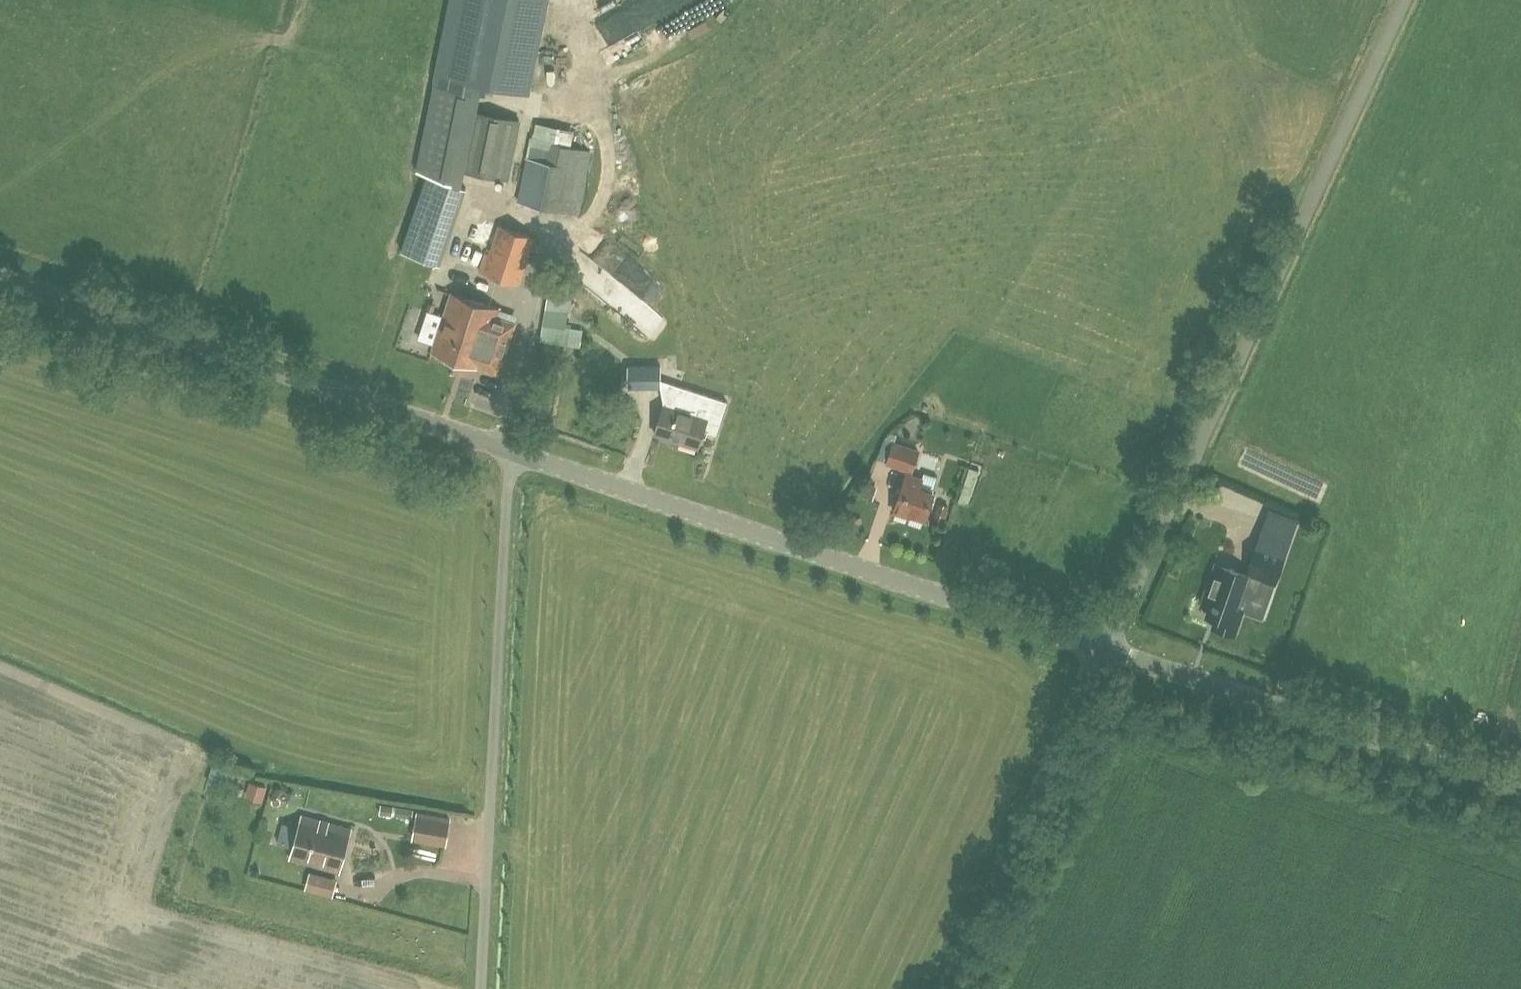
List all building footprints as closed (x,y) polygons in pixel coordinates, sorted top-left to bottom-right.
[(464,189),(453,185),(472,93),(432,85),(415,172),(427,176),(400,251),(438,265),(464,189)] [(471,109),(458,170),(508,180),(520,119),(471,109)] [(527,142),(545,143),(546,136),(566,138),(567,124),(529,121),(527,142)] [(527,155),(518,203),(541,207),(580,214),(592,150),(571,146),(555,143),(552,159),(527,155)] [(485,252),(478,271),(521,285),(535,237),(498,224),(489,252),(485,252)] [(581,259),(573,271),(607,294),(618,278),(602,267),(600,271),(581,259)] [(635,288),(648,296),(658,280),(645,272),(635,288)] [(644,332),(660,314),(622,281),(606,298),(644,332)] [(567,295),(548,292),(545,308),(545,309),(565,311),(567,295)] [(430,351),(480,368),(497,374),(513,324),(497,318),(499,310),(450,294),(430,351)] [(672,434),(699,443),(704,430),(716,434),(727,401),(660,379),(660,365),(628,366),(629,388),(661,387),(663,403),(653,432),(670,438),(672,434)] [(890,431),(884,440),(878,458),(888,461),(887,462),(912,470),(918,451),(895,443),(897,434),(890,431)] [(918,491),(921,483),(922,479),(906,474),(894,511),(909,516),(910,515),(925,519),(933,495),(918,491)] [(877,486),(868,483),(862,481),(858,496),(873,500),(877,486)] [(950,506),(939,503),(933,522),(944,525),(950,506)] [(1255,600),(1262,580),(1275,584),(1286,552),(1258,542),(1248,573),(1230,567),(1229,571),(1215,566),(1204,598),(1211,600),(1206,614),(1216,618),(1215,621),(1236,629),(1243,610),(1236,607),(1240,594),(1255,600)] [(417,811),(413,839),(447,845),(452,816),(417,811)] [(339,871),(351,828),(303,815),(291,858),(339,871)]
